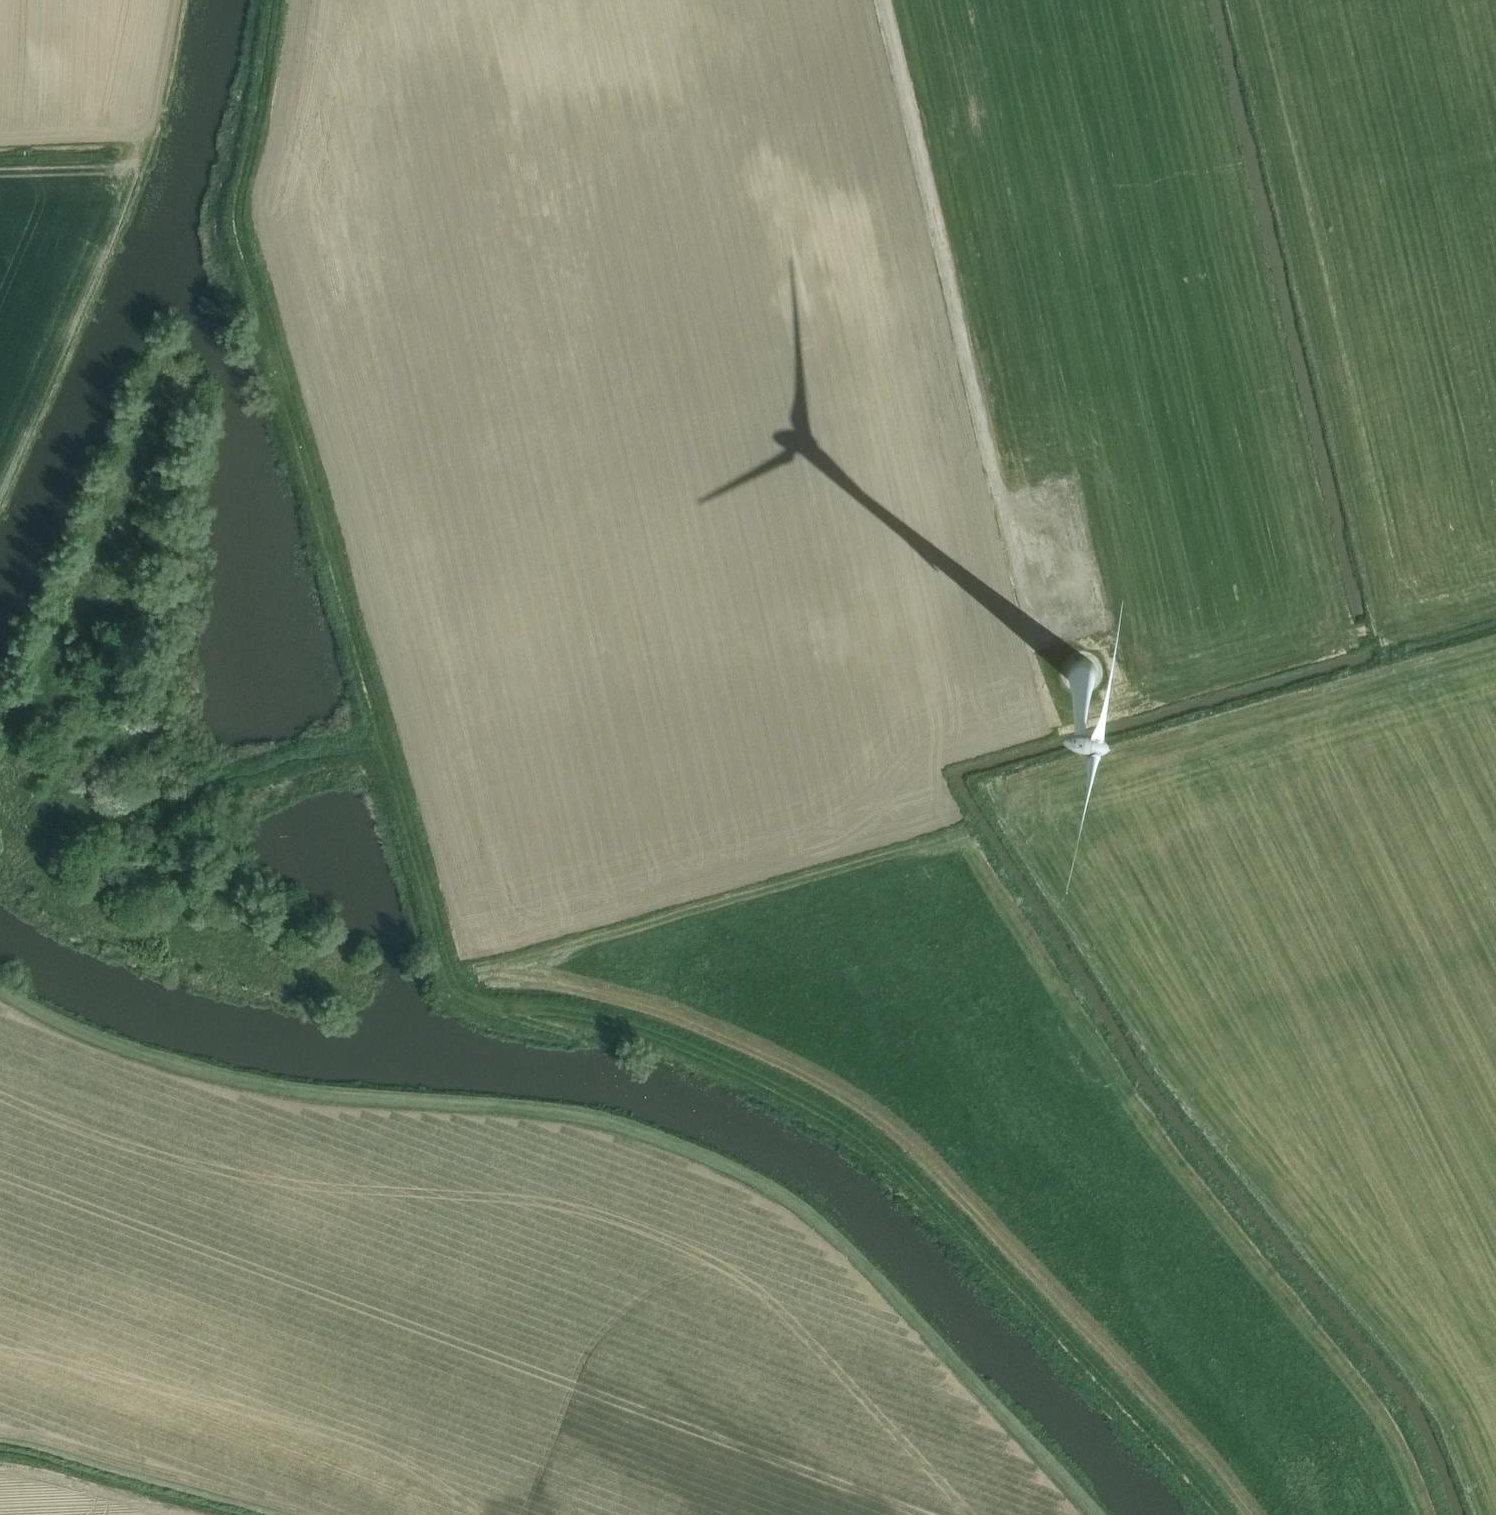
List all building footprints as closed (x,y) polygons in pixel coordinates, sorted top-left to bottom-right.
[(1068,667),(1067,671),(1067,674),(1068,678),(1070,680),(1073,683),(1076,685),(1079,686),(1082,686),(1086,686),(1089,684),(1092,682),(1094,680),(1096,677),(1097,673),(1097,670),(1096,667),(1095,663),(1093,661),(1091,659),(1089,658),(1087,657),(1085,656),(1083,656),(1080,656),(1076,657),(1073,659),(1071,661),(1069,664),(1068,667)]
